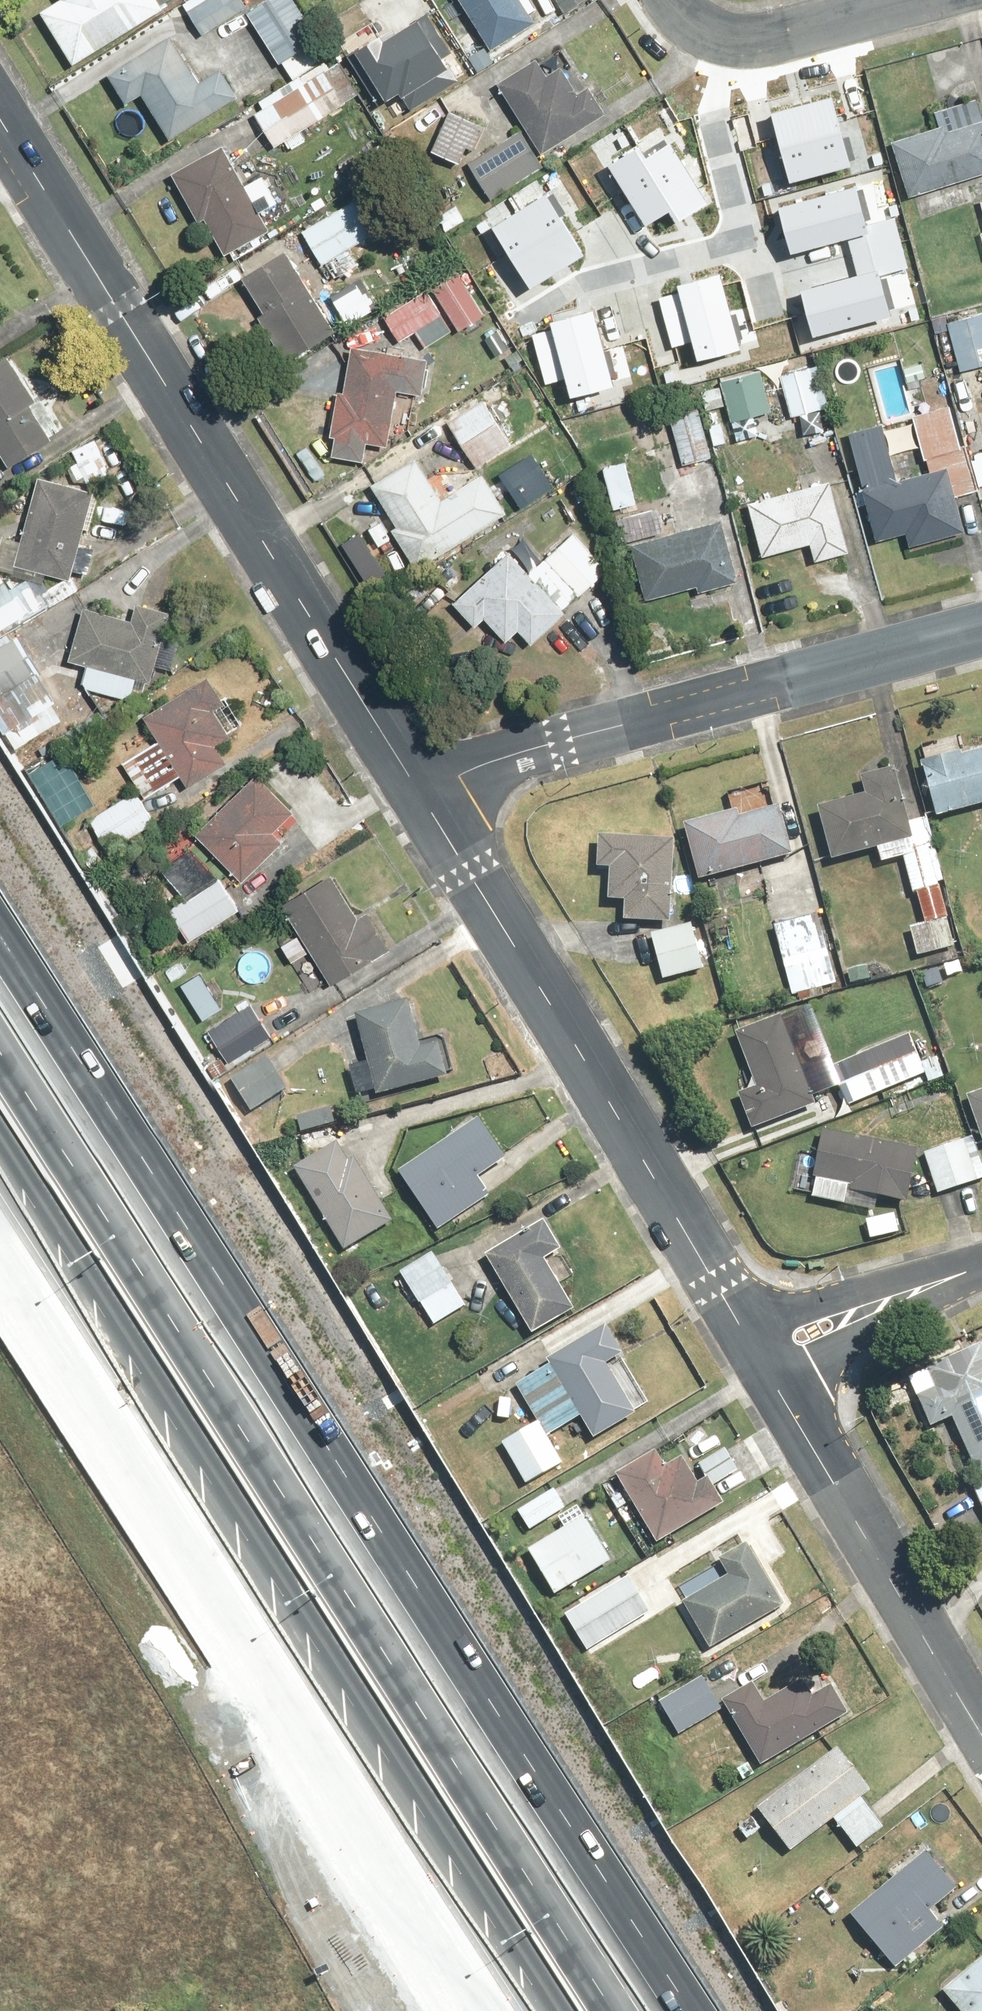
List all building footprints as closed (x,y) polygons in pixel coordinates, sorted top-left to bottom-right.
[(163,9),(177,0),(64,0),(65,2),(48,12),(78,61),(163,9)] [(249,11),(283,65),(287,63),(321,41),(323,39),(298,0),(266,0),(249,11)] [(496,48),(540,19),(528,0),(464,0),(496,48)] [(381,31),(351,48),(385,105),(396,99),(401,108),(458,75),(421,13),(384,36),(381,31)] [(321,41),(287,63),(297,79),(331,58),(321,41)] [(174,141),(245,98),(226,67),(205,80),(185,48),(153,67),(144,52),(112,72),(132,104),(146,95),(174,141)] [(542,61),(505,82),(546,153),(611,115),(594,85),(583,91),(567,64),(549,74),(542,61)] [(279,146),(361,94),(341,63),(304,86),(299,79),(262,102),(266,108),(258,113),(279,146)] [(897,139),(914,196),(981,176),(981,102),(981,99),(940,111),(944,124),(897,139)] [(772,120),(790,185),(850,169),(832,104),(772,120)] [(483,121),(454,109),(436,150),(465,162),(483,121)] [(524,130),(471,163),(496,203),(549,170),(524,130)] [(605,161),(644,224),(667,210),(674,221),(704,203),(667,145),(647,157),(637,141),(605,161)] [(227,143),(176,171),(203,220),(209,216),(230,255),(275,231),(227,143)] [(855,186),(774,209),(787,254),(849,237),(854,257),(901,244),(894,218),(866,225),(855,186)] [(374,190),(303,231),(324,267),(395,226),(374,190)] [(496,228),(531,285),(584,252),(548,195),(496,228)] [(798,295),(811,340),(892,317),(881,279),(909,271),(901,244),(854,257),(860,278),(798,295)] [(340,330),(289,249),(245,276),(268,313),(263,316),(291,361),(340,330)] [(462,272),(436,287),(463,332),(489,317),(462,272)] [(692,342),(697,363),(741,353),(723,276),(678,286),(680,295),(660,300),(671,347),(692,342)] [(431,289),(387,317),(403,340),(417,331),(429,349),(458,330),(431,289)] [(565,380),(570,400),(614,390),(596,313),(551,323),(553,332),(533,337),(544,385),(565,380)] [(949,323),(964,372),(981,366),(981,313),(949,323)] [(430,355),(356,348),(349,391),(341,390),(338,421),(336,421),(334,437),(337,437),(335,458),(369,461),(370,442),(392,444),(397,391),(427,393),(430,355)] [(53,410),(58,393),(52,382),(23,382),(11,359),(0,365),(0,445),(12,465),(57,439),(54,434),(64,429),(53,410)] [(814,368),(784,376),(795,415),(825,407),(814,368)] [(765,375),(725,386),(731,407),(734,420),(774,410),(765,375)] [(731,407),(725,386),(705,391),(710,412),(731,407)] [(483,399),(450,422),(480,466),(513,443),(483,399)] [(705,404),(653,417),(666,470),(718,457),(705,404)] [(887,422),(853,430),(881,540),(910,533),(914,548),(973,533),(956,466),(902,479),(887,422)] [(422,570),(510,509),(485,473),(449,499),(418,455),(375,484),(402,524),(394,529),(422,570)] [(633,460),(607,467),(618,510),(644,503),(633,460)] [(76,580),(82,553),(73,551),(82,508),(91,510),(97,487),(39,474),(24,540),(5,536),(0,559),(0,566),(17,570),(18,567),(76,580)] [(855,551),(834,479),(752,503),(768,556),(814,543),(820,561),(855,551)] [(669,531),(664,508),(623,517),(628,540),(669,531)] [(726,520),(636,545),(651,600),(701,586),(703,592),(743,580),(726,520)] [(515,551),(458,602),(480,627),(489,619),(510,642),(524,630),(538,645),(572,615),(567,610),(610,572),(577,534),(534,572),(515,551)] [(34,619),(0,571),(0,643),(34,619)] [(157,637),(162,618),(150,606),(140,604),(136,619),(86,607),(74,662),(89,666),(84,685),(136,697),(156,682),(164,639),(157,637)] [(0,647),(0,665),(2,668),(0,669),(0,685),(27,726),(59,704),(15,637),(0,647)] [(219,712),(229,706),(210,677),(150,715),(165,739),(126,763),(147,796),(186,772),(194,785),(245,754),(219,712)] [(941,816),(981,808),(981,752),(967,755),(966,751),(946,756),(948,764),(927,768),(941,816)] [(911,823),(896,769),(866,777),(872,797),(823,810),(837,863),(880,851),(884,865),(907,858),(917,895),(924,893),(933,923),(915,928),(924,960),(964,948),(928,819),(911,823)] [(296,809),(259,774),(201,836),(247,879),(285,839),(282,837),(298,821),(292,814),(296,809)] [(112,850),(157,819),(138,791),(93,822),(112,850)] [(741,808),(689,823),(705,882),(799,855),(786,808),(744,819),(741,808)] [(680,838),(602,836),(601,869),(616,870),(614,903),(632,903),(631,919),(678,921),(680,838)] [(333,874),(286,904),(337,983),(394,945),(373,912),(362,919),(333,874)] [(223,877),(173,909),(193,940),(243,909),(223,877)] [(823,913),(778,924),(796,997),(841,986),(823,913)] [(661,956),(658,957),(667,985),(710,971),(695,921),(654,934),(661,956)] [(253,1000),(226,951),(167,985),(194,1034),(253,1000)] [(424,1042),(412,999),(363,1013),(375,1058),(355,1063),(363,1094),(379,1089),(382,1100),(459,1079),(447,1035),(424,1042)] [(254,1007),(214,1030),(233,1062),(273,1039),(254,1007)] [(804,1077),(786,1015),(740,1028),(757,1089),(743,1094),(752,1127),(820,1108),(811,1075),(804,1077)] [(852,1114),(880,1102),(878,1096),(926,1075),(928,1081),(935,1077),(915,1030),(831,1067),(852,1114)] [(271,1055),(233,1078),(269,1138),(301,1119),(304,1133),(341,1126),(335,1096),(300,1103),(271,1055)] [(910,1090),(891,1098),(899,1118),(919,1109),(910,1090)] [(970,1094),(981,1129),(981,1090),(970,1094)] [(482,1179),(511,1159),(485,1120),(404,1173),(441,1229),(493,1195),(482,1179)] [(817,1195),(817,1200),(878,1210),(880,1198),(915,1204),(924,1148),(829,1132),(824,1158),(814,1156),(799,1153),(792,1191),(817,1195)] [(928,1155),(941,1196),(981,1183),(981,1157),(976,1139),(928,1155)] [(353,1160),(344,1143),(302,1166),(346,1248),(395,1222),(359,1157),(353,1160)] [(516,1244),(514,1241),(489,1256),(536,1334),(577,1309),(547,1260),(564,1249),(547,1221),(530,1231),(528,1233),(530,1236),(516,1244)] [(436,1252),(404,1272),(437,1324),(469,1304),(436,1252)] [(552,1439),(587,1418),(599,1439),(642,1414),(611,1361),(625,1353),(608,1326),(595,1334),(552,1359),(556,1364),(520,1385),(542,1423),(552,1439)] [(938,1387),(922,1395),(937,1426),(956,1416),(981,1469),(981,1365),(973,1347),(929,1369),(938,1387)] [(552,1439),(542,1423),(506,1444),(531,1485),(566,1464),(552,1439)] [(661,1546),(701,1522),(730,1504),(714,1477),(705,1483),(690,1458),(670,1470),(659,1452),(619,1476),(661,1546)] [(571,1507),(559,1488),(521,1512),(533,1531),(571,1507)] [(590,1517),(534,1551),(560,1595),(616,1562),(590,1517)] [(788,1607),(761,1560),(751,1544),(723,1560),(733,1577),(687,1604),(714,1650),(788,1607)] [(632,1577),(569,1615),(591,1651),(654,1614),(632,1577)] [(683,1735),(729,1707),(765,1765),(835,1723),(808,1678),(772,1700),(763,1686),(759,1679),(732,1696),(716,1669),(662,1702),(683,1735)] [(761,1808),(763,1811),(740,1828),(749,1841),(773,1824),(794,1853),(840,1819),(861,1848),(886,1830),(865,1801),(876,1792),(843,1748),(761,1808)] [(932,1911),(959,1890),(928,1851),(852,1912),(897,1969),(947,1930),(932,1911)] [(953,1988),(946,1994),(962,2010),(981,2010),(981,1962),(953,1988)]
